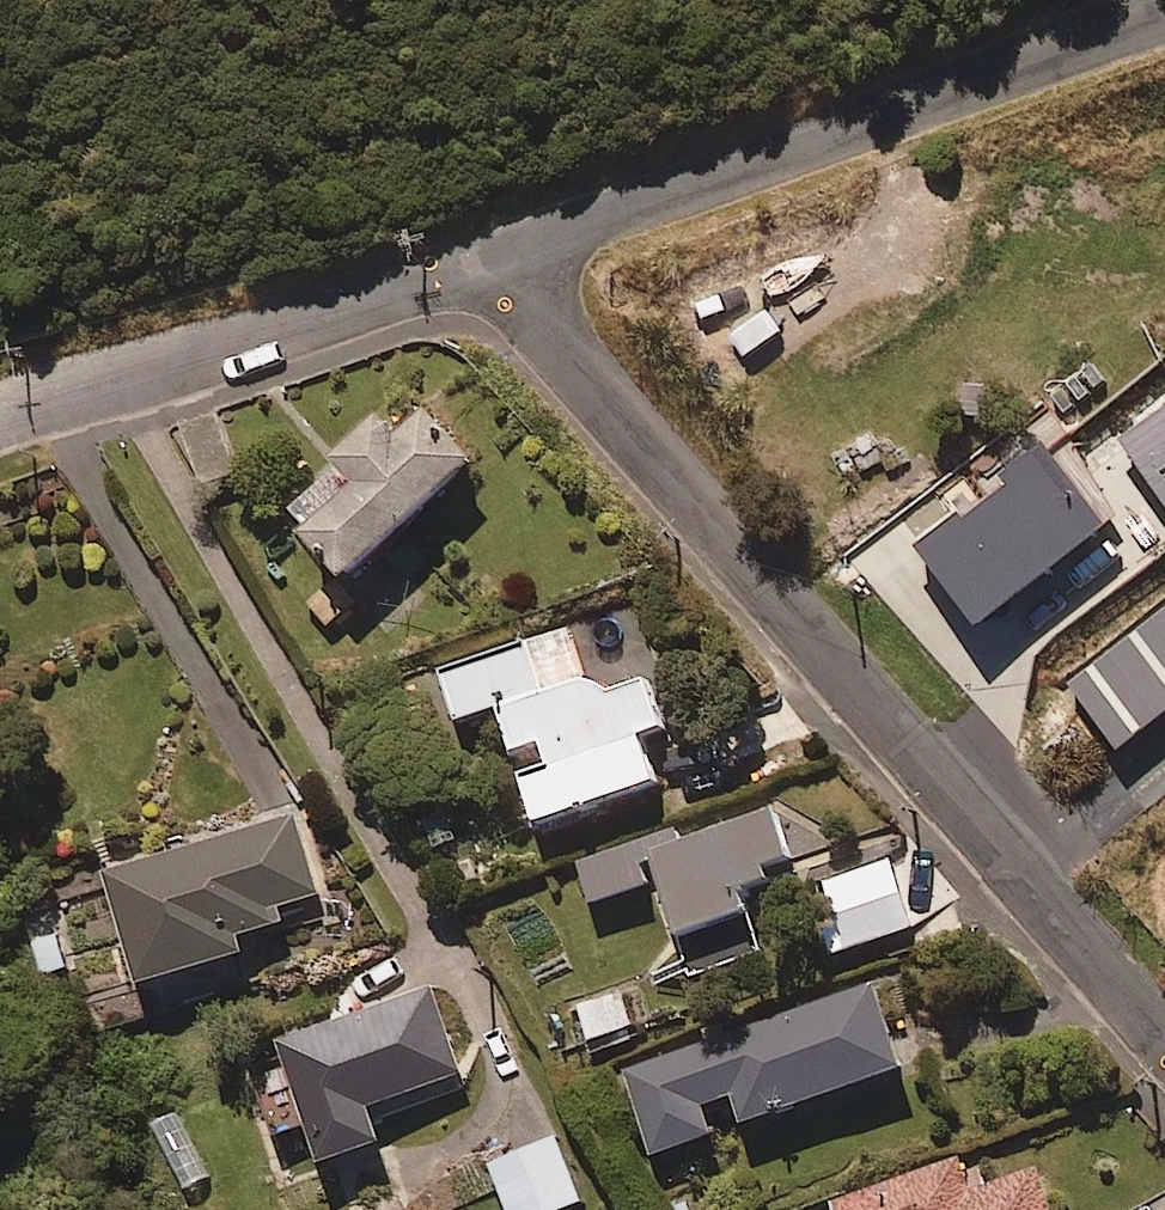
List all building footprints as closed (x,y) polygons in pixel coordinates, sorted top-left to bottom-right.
[(333,462),(285,508),(347,573),(471,455),(418,399),(391,424),(373,406),(324,452),(333,462)] [(309,539),(282,511),(254,538),(281,567),(309,539)] [(334,572),(302,600),(325,626),(357,598),(334,572)] [(1063,701),(1113,765),(1164,724),(1164,622),(1063,701)] [(508,765),(539,754),(546,773),(515,784),(532,831),(653,787),(639,747),(660,739),(641,686),(604,700),(584,690),(565,637),(437,684),(454,732),(491,718),(508,765)] [(794,872),(772,804),(678,835),(674,825),(574,858),(589,902),(660,879),(676,928),(746,905),(741,889),(794,872)] [(315,889),(292,811),(101,867),(133,977),(238,946),(233,929),(280,915),(276,900),(315,889)] [(911,923),(885,857),(818,883),(844,950),(911,923)] [(900,1065),(869,979),(620,1069),(650,1151),(709,1130),(699,1102),(730,1090),(741,1122),(900,1065)] [(630,1022),(618,989),(565,1008),(577,1041),(630,1022)] [(365,1121),(461,1088),(432,1005),(276,1058),(317,1177),(377,1156),(365,1121)] [(553,1134),(486,1159),(506,1209),(539,1209),(577,1196),(553,1134)] [(955,1153),(827,1202),(830,1209),(1050,1209),(1032,1163),(968,1188),(955,1153)]
